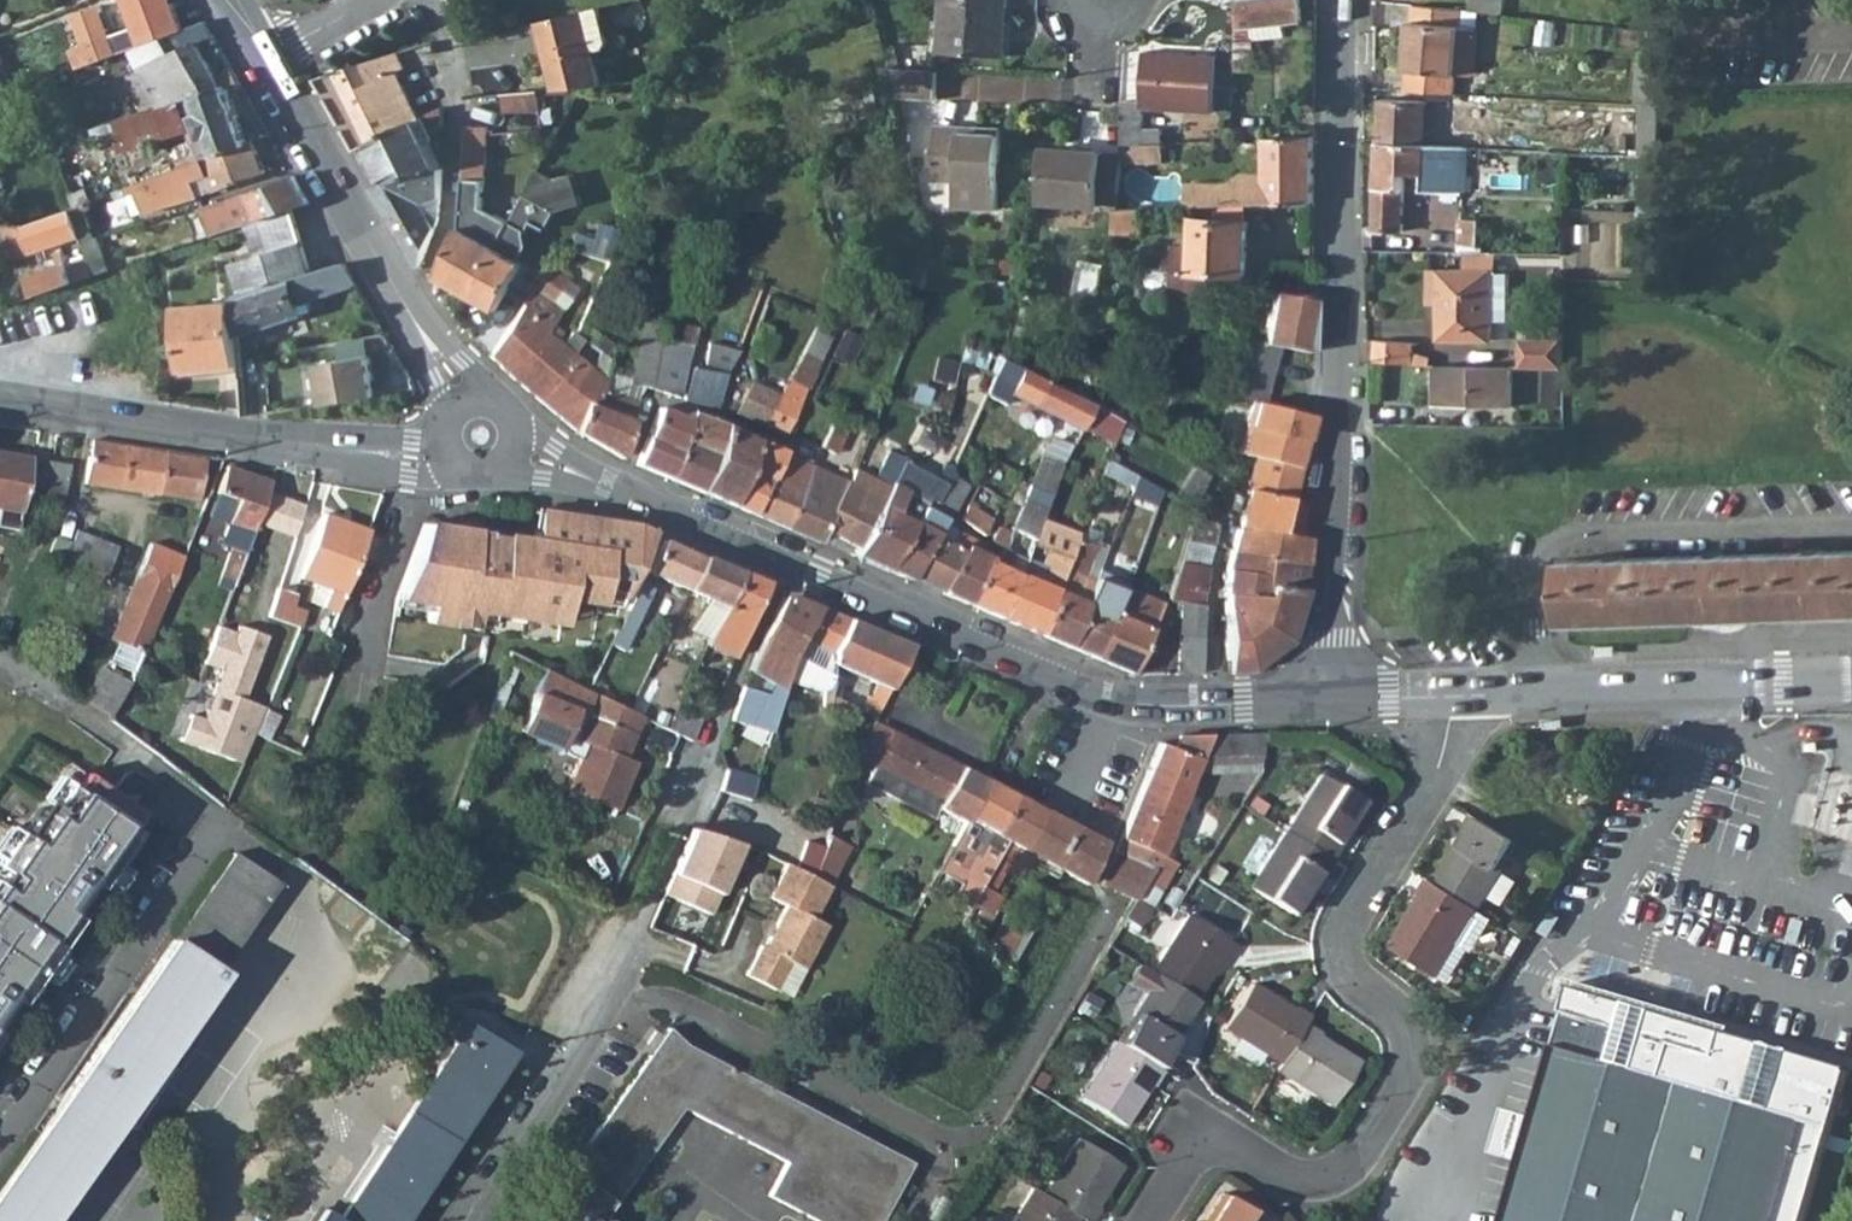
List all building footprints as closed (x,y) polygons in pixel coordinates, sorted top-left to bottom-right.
[(136,30),(109,40),(70,54),(76,70),(96,63),(117,56),(118,58),(133,53),(186,34),(173,0),(118,0),(119,3),(125,2),(136,30)] [(117,27),(106,0),(102,0),(91,4),(102,33),(117,27)] [(1000,5),(1008,6),(1009,0),(943,0),(939,50),(996,56),(1000,5)] [(1300,0),(1237,0),(1234,70),(1252,70),(1254,41),(1283,40),(1283,22),(1301,21),(1300,0)] [(1494,17),(1496,0),(1463,0),(1461,13),(1478,15),(1494,17)] [(996,56),(1005,56),(1008,6),(1000,5),(996,56)] [(1411,6),(1399,92),(1400,92),(1449,95),(1451,78),(1473,79),(1478,32),(1475,31),(1478,15),(1461,13),(1411,6)] [(606,9),(588,13),(596,51),(609,49),(613,42),(606,9)] [(586,88),(603,86),(596,51),(588,13),(540,24),(556,91),(586,88)] [(133,53),(165,109),(180,105),(229,90),(230,92),(243,88),(234,72),(218,82),(198,47),(216,41),(208,26),(186,34),(133,53)] [(13,95),(0,55),(0,100),(13,95)] [(396,75),(401,71),(395,56),(338,72),(372,143),(419,122),(396,75)] [(1165,144),(1165,134),(1144,132),(1144,113),(1212,115),(1215,60),(1143,57),(1141,106),(1122,106),(1122,111),(1122,114),(1120,160),(1122,158),(1143,146),(1165,144)] [(938,70),(888,66),(896,95),(937,98),(938,70)] [(251,148),(250,144),(230,92),(229,90),(180,105),(186,123),(194,120),(204,143),(161,158),(167,175),(203,161),(218,156),(219,159),(251,148)] [(536,92),(503,95),(505,113),(538,111),(536,92)] [(1445,147),(1448,104),(1442,105),(1441,103),(1380,99),(1377,144),(1445,147)] [(180,105),(165,109),(113,125),(116,134),(119,146),(187,126),(186,123),(180,105)] [(442,170),(427,137),(444,129),(444,111),(419,122),(372,143),(391,184),(442,170)] [(105,127),(108,136),(116,134),(113,125),(105,127)] [(468,296),(516,212),(483,193),(489,128),(468,126),(468,128),(464,178),(460,212),(459,231),(437,278),(468,296)] [(997,210),(1001,130),(936,126),(933,182),(957,184),(956,207),(997,210)] [(1264,173),(1313,172),(1313,138),(1265,140),(1264,173)] [(216,193),(267,173),(268,173),(255,142),(250,144),(251,148),(219,159),(218,156),(203,161),(208,176),(214,193),(216,193)] [(1165,144),(1143,146),(1122,158),(1120,160),(1120,164),(1164,163),(1165,144)] [(1482,149),(1445,147),(1377,144),(1372,231),(1401,233),(1405,176),(1424,178),(1423,192),(1462,195),(1465,158),(1482,160),(1482,149)] [(1104,159),(1104,155),(1042,150),(1041,204),(1101,208),(1104,159)] [(536,230),(533,217),(538,207),(546,211),(553,214),(561,198),(588,190),(579,160),(560,166),(546,158),(516,212),(468,296),(495,312),(531,247),(528,245),(536,230)] [(1101,208),(1118,210),(1119,177),(1120,164),(1120,160),(1104,159),(1101,208)] [(208,176),(203,161),(167,175),(126,190),(128,196),(138,192),(146,213),(201,197),(195,180),(208,176)] [(436,226),(439,209),(442,170),(391,184),(371,189),(414,267),(436,226)] [(1263,205),(1312,203),(1313,172),(1264,173),(1264,181),(1263,205)] [(240,217),(244,227),(293,210),(310,204),(294,177),(258,191),(213,205),(220,224),(240,217)] [(1231,184),(1231,206),(1246,206),(1263,205),(1264,181),(1241,182),(1231,184)] [(1231,184),(1187,185),(1186,207),(1214,207),(1215,207),(1231,206),(1231,184)] [(97,239),(86,212),(91,210),(89,203),(75,208),(71,210),(81,236),(84,243),(97,239)] [(1247,221),(1245,221),(1246,206),(1231,206),(1215,207),(1214,207),(1214,219),(1194,218),(1192,251),(1173,249),(1171,291),(1199,294),(1202,273),(1244,275),(1247,221)] [(1142,231),(1143,209),(1118,210),(1113,232),(1142,231)] [(5,224),(13,251),(19,258),(40,251),(62,243),(81,236),(71,210),(29,228),(27,225),(5,224)] [(231,265),(240,296),(313,274),(293,210),(244,227),(254,257),(231,265)] [(1478,246),(1479,222),(1459,221),(1458,245),(1478,246)] [(585,239),(575,237),(568,250),(609,261),(620,233),(590,225),(585,239)] [(62,243),(69,263),(89,257),(84,243),(81,236),(62,243)] [(96,275),(111,270),(99,239),(97,239),(84,243),(89,257),(96,275)] [(40,251),(48,271),(69,263),(62,243),(40,251)] [(1466,257),(1463,271),(1428,270),(1426,304),(1434,304),(1433,341),(1493,343),(1509,340),(1509,274),(1492,273),(1493,258),(1466,257)] [(31,277),(38,296),(76,282),(69,263),(48,271),(31,277)] [(234,299),(237,335),(302,315),(299,306),(311,303),(315,302),(312,291),(352,279),(344,265),(313,274),(240,296),(234,298),(234,299)] [(1105,270),(1089,266),(1082,298),(1083,298),(1085,298),(1098,303),(1105,270)] [(544,270),(487,356),(487,357),(537,401),(570,352),(574,352),(577,347),(582,350),(588,343),(574,334),(571,331),(561,345),(557,340),(560,333),(550,326),(573,291),(544,270)] [(1262,342),(1277,347),(1303,353),(1306,326),(1309,326),(1310,306),(1310,304),(1269,293),(1262,342)] [(178,316),(181,367),(239,362),(237,335),(234,299),(190,302),(192,312),(178,316)] [(190,302),(177,303),(178,316),(192,312),(190,302)] [(299,306),(302,315),(314,312),(311,303),(299,306)] [(640,317),(644,310),(632,304),(628,311),(640,317)] [(588,343),(594,347),(610,357),(614,344),(580,321),(574,334),(588,343)] [(162,381),(161,322),(143,328),(145,378),(145,382),(162,381)] [(658,330),(643,326),(631,381),(646,386),(658,330)] [(658,330),(646,386),(674,396),(678,380),(680,381),(689,347),(681,344),(682,336),(658,330)] [(1262,342),(1241,336),(1226,396),(1250,403),(1259,406),(1260,406),(1277,347),(1262,342)] [(839,348),(842,341),(837,338),(832,346),(839,348)] [(776,394),(761,426),(762,426),(787,437),(820,361),(826,347),(809,340),(803,354),(800,354),(781,396),(776,394)] [(1376,341),(1374,361),(1410,364),(1412,345),(1376,341)] [(1561,342),(1518,342),(1518,370),(1561,372),(1561,342)] [(574,352),(570,352),(537,401),(573,431),(604,380),(605,375),(610,357),(594,347),(594,358),(592,366),(574,352)] [(734,355),(707,347),(703,371),(723,375),(734,355)] [(320,359),(325,401),(380,396),(376,354),(320,359)] [(986,396),(1006,406),(1010,396),(1023,403),(1024,405),(1079,432),(1086,417),(1092,405),(1082,399),(1045,381),(1000,359),(994,375),(986,396)] [(1434,402),(1462,404),(1511,408),(1513,370),(1472,368),(1436,366),(1434,402)] [(1090,382),(1061,367),(1055,379),(1084,394),(1090,382)] [(688,368),(682,399),(716,406),(723,375),(703,371),(688,368)] [(604,380),(573,431),(620,457),(627,435),(637,394),(621,390),(622,386),(604,380)] [(748,382),(732,413),(761,426),(776,394),(748,382)] [(1250,403),(1238,445),(1299,461),(1300,461),(1309,424),(1309,419),(1260,406),(1259,406),(1250,403)] [(1120,422),(1092,405),(1086,417),(1116,432),(1120,422)] [(689,417),(658,406),(634,464),(635,464),(665,477),(689,417)] [(810,406),(795,437),(820,448),(833,417),(810,406)] [(689,417),(665,477),(698,491),(722,426),(690,414),(689,417)] [(755,441),(722,426),(698,491),(728,503),(755,441)] [(91,440),(84,484),(121,490),(127,446),(91,440)] [(728,503),(750,513),(780,452),(755,441),(728,503)] [(1043,461),(1061,469),(1061,468),(1070,450),(1051,442),(1043,461)] [(127,446),(121,490),(146,493),(159,495),(166,452),(127,446)] [(986,451),(984,457),(990,460),(993,454),(986,451)] [(159,495),(181,498),(176,517),(193,519),(200,503),(205,458),(166,452),(159,495)] [(783,527),(811,467),(780,452),(750,513),(783,527)] [(1112,463),(1115,455),(1108,452),(1106,459),(1112,463)] [(29,458),(0,453),(0,528),(18,531),(29,458)] [(1298,467),(1253,455),(1246,491),(1253,493),(1290,503),(1291,501),(1298,467)] [(901,466),(885,458),(874,479),(854,469),(847,484),(824,530),(856,544),(851,556),(887,571),(921,510),(923,510),(927,502),(891,485),(901,466)] [(50,462),(36,459),(30,494),(44,498),(45,497),(50,462)] [(1100,474),(1132,487),(1137,477),(1112,463),(1106,459),(1100,474)] [(1043,461),(1030,487),(1029,488),(1049,498),(1061,469),(1043,461)] [(50,462),(45,497),(62,499),(66,481),(68,465),(50,462)] [(1191,465),(1174,499),(1181,503),(1191,509),(1207,475),(1191,465)] [(253,524),(265,490),(268,481),(225,466),(208,517),(225,523),(218,543),(230,547),(220,577),(233,582),(253,524)] [(847,484),(811,467),(783,527),(817,542),(818,542),(824,530),(847,484)] [(1160,491),(1137,477),(1132,487),(1127,500),(1153,511),(1155,504),(1160,491)] [(951,515),(966,488),(948,478),(943,487),(939,496),(945,501),(941,508),(951,515)] [(935,504),(939,496),(943,487),(929,479),(921,496),(930,501),(935,504)] [(1029,488),(1024,502),(1029,506),(1020,525),(1016,522),(1012,529),(1031,540),(1049,498),(1029,488)] [(265,490),(253,524),(292,537),(303,502),(265,490)] [(1174,499),(1160,491),(1155,504),(1173,516),(1181,503),(1174,499)] [(1238,529),(1292,538),(1298,538),(1303,505),(1291,501),(1290,503),(1253,493),(1246,491),(1245,491),(1238,529)] [(941,508),(945,501),(939,496),(935,504),(941,508)] [(992,521),(967,506),(958,519),(982,536),(992,521)] [(537,526),(560,529),(562,512),(540,509),(537,526)] [(1196,519),(1198,513),(1191,509),(1188,517),(1196,519)] [(938,529),(943,521),(923,510),(921,510),(887,571),(900,575),(909,580),(911,576),(942,590),(940,593),(999,618),(1023,561),(1002,550),(995,563),(994,562),(991,568),(976,560),(982,548),(949,528),(945,534),(938,529)] [(462,527),(424,521),(395,597),(430,602),(428,619),(475,627),(478,609),(508,614),(509,608),(563,616),(566,597),(599,602),(601,592),(623,595),(652,534),(628,524),(575,514),(562,512),(560,529),(537,526),(535,539),(504,534),(503,537),(462,531),(462,527)] [(320,606),(335,610),(356,556),(364,533),(365,531),(321,514),(296,577),(326,588),(320,606)] [(1209,545),(1215,524),(1196,519),(1188,517),(1182,539),(1209,547),(1209,545)] [(1230,549),(1304,561),(1306,540),(1298,538),(1292,538),(1238,529),(1235,528),(1230,549)] [(80,567),(99,575),(104,577),(116,550),(75,532),(70,547),(64,561),(80,567)] [(364,533),(356,556),(372,562),(381,540),(364,533)] [(1001,549),(1009,537),(1002,533),(994,545),(1001,549)] [(1023,561),(999,618),(1038,633),(1074,540),(1059,534),(1043,566),(1030,561),(1034,552),(1028,549),(1023,561)] [(663,539),(648,572),(687,591),(703,556),(663,539)] [(1209,547),(1182,539),(1182,540),(1176,560),(1204,567),(1209,547)] [(70,547),(49,540),(44,553),(52,556),(64,561),(70,547)] [(1074,540),(1038,633),(1066,645),(1089,588),(1078,583),(1092,549),(1074,540)] [(133,676),(143,657),(183,558),(150,545),(109,639),(120,643),(105,672),(100,668),(81,701),(110,715),(133,676)] [(1302,584),(1304,561),(1230,549),(1224,571),(1262,577),(1302,584)] [(1758,555),(1564,561),(1567,623),(1680,620),(1729,618),(1756,617),(1779,617),(1812,616),(1851,615),(1851,552),(1758,555)] [(691,625),(709,633),(738,571),(703,556),(687,591),(702,598),(691,625)] [(1202,582),(1204,567),(1176,560),(1172,576),(1202,582)] [(1089,588),(1066,645),(1092,656),(1123,587),(1132,567),(1124,563),(1113,581),(1105,576),(1098,587),(1091,583),(1089,588)] [(80,567),(74,582),(94,591),(99,575),(80,567)] [(735,653),(746,624),(752,611),(765,583),(738,571),(709,633),(706,641),(735,653)] [(1222,593),(1259,594),(1262,577),(1224,571),(1222,593)] [(1169,589),(1200,595),(1200,594),(1202,582),(1172,576),(1169,589)] [(1226,612),(1295,615),(1302,584),(1262,577),(1259,594),(1222,593),(1224,612),(1226,612)] [(270,600),(264,616),(293,624),(300,609),(284,603),(290,585),(277,580),(270,600)] [(640,584),(618,631),(627,635),(629,636),(652,590),(640,584)] [(1092,656),(1129,672),(1159,603),(1123,587),(1092,656)] [(1178,605),(1199,608),(1200,595),(1169,589),(1166,603),(1178,605)] [(786,677),(832,701),(833,657),(849,618),(785,591),(762,636),(794,651),(789,668),(786,677)] [(601,592),(599,602),(618,605),(623,595),(601,592)] [(1196,678),(1199,608),(1178,605),(1173,680),(1196,678)] [(509,608),(508,614),(562,623),(563,616),(509,608)] [(1294,623),(1295,615),(1226,612),(1227,639),(1251,639),(1252,672),(1285,640),(1290,630),(1294,623)] [(874,714),(909,644),(849,618),(833,657),(832,701),(842,706),(844,701),(850,687),(840,683),(845,671),(874,684),(863,709),(874,714)] [(267,635),(237,624),(234,632),(217,626),(204,663),(222,669),(204,716),(190,711),(178,742),(241,766),(264,705),(244,698),(267,635)] [(614,628),(603,651),(616,657),(627,635),(618,631),(614,628)] [(748,670),(783,686),(786,677),(789,668),(794,651),(762,636),(761,637),(748,670)] [(1252,672),(1251,639),(1227,639),(1227,653),(1228,676),(1249,675),(1252,672)] [(1620,644),(1600,644),(1600,649),(1600,654),(1620,654),(1620,644)] [(542,669),(532,689),(581,713),(590,693),(542,669)] [(577,758),(563,788),(594,801),(612,808),(633,761),(619,755),(638,717),(630,713),(590,693),(581,713),(532,689),(513,728),(577,758)] [(664,730),(687,742),(699,718),(675,707),(664,730)] [(1546,728),(1566,727),(1566,722),(1566,717),(1546,718),(1546,728)] [(747,736),(727,729),(709,785),(736,795),(749,757),(741,754),(747,736)] [(900,785),(940,805),(938,809),(961,822),(985,781),(895,731),(873,771),(900,785)] [(1173,749),(1158,742),(1122,838),(1158,851),(1204,773),(1215,778),(1237,774),(1236,738),(1177,740),(1173,749)] [(1236,738),(1237,774),(1261,771),(1262,738),(1236,738)] [(846,763),(855,744),(845,739),(836,757),(846,763)] [(1358,798),(1314,771),(1278,831),(1327,862),(1338,845),(1332,842),(1358,798)] [(7,1001),(14,1006),(72,921),(64,916),(86,885),(93,890),(120,850),(116,848),(139,814),(81,775),(69,792),(61,787),(43,814),(36,809),(16,837),(12,834),(0,852),(0,874),(0,875),(0,1011),(7,1001)] [(1007,841),(994,833),(1013,796),(985,781),(961,822),(964,823),(967,818),(990,831),(978,852),(995,862),(1007,841)] [(900,785),(896,791),(936,812),(938,809),(940,805),(900,785)] [(961,924),(983,935),(1003,899),(992,892),(1018,847),(1034,856),(1030,864),(1053,877),(1059,869),(1085,883),(1103,845),(1013,796),(994,833),(1007,841),(995,862),(961,924)] [(1261,807),(1250,801),(1243,810),(1255,817),(1261,807)] [(1481,819),(1463,848),(1470,852),(1459,871),(1452,867),(1440,887),(1488,916),(1530,849),(1528,847),(1519,842),(1481,819)] [(690,823),(669,897),(720,912),(742,838),(690,823)] [(1313,873),(1318,877),(1327,862),(1278,831),(1245,887),(1288,913),(1313,873)] [(827,834),(811,876),(827,884),(848,845),(827,834)] [(1530,849),(1544,857),(1552,846),(1535,837),(1528,847),(1530,849)] [(1116,855),(1149,866),(1129,900),(1145,910),(1175,860),(1158,851),(1122,838),(1116,855)] [(273,885),(231,855),(171,942),(212,971),(273,885)] [(1129,900),(1149,866),(1116,855),(1101,893),(1116,898),(1111,909),(1122,913),(1129,900)] [(822,882),(782,860),(766,890),(781,898),(759,939),(758,938),(741,969),(770,984),(784,959),(796,965),(820,920),(806,912),(822,882)] [(1433,984),(1456,946),(1468,952),(1470,954),(1492,918),(1488,916),(1440,887),(1430,881),(1420,897),(1430,903),(1415,926),(1410,923),(1388,958),(1433,984)] [(1145,910),(1129,900),(1122,913),(1119,918),(1133,929),(1145,910)] [(1226,929),(1178,903),(1139,968),(1144,971),(1186,996),(1200,972),(1194,969),(1210,943),(1216,946),(1226,929)] [(1529,923),(1518,915),(1509,929),(1520,936),(1529,923)] [(1034,926),(1032,929),(1012,917),(1000,938),(990,955),(1028,979),(1053,938),(1037,928),(1034,926)] [(115,1121),(131,1132),(152,1101),(138,1091),(136,1090),(215,973),(212,971),(171,942),(168,941),(0,1187),(0,1220),(47,1220),(115,1121)] [(1468,952),(1456,946),(1433,984),(1444,991),(1468,952)] [(784,959),(770,984),(783,991),(796,965),(784,959)] [(1110,1040),(1151,1065),(1170,1033),(1164,1029),(1175,1010),(1180,1014),(1189,998),(1186,996),(1144,971),(1139,968),(1125,960),(1115,978),(1133,989),(1104,1037),(1110,1040)] [(1303,1017),(1284,1005),(1282,1009),(1243,985),(1216,1029),(1273,1064),(1297,1026),(1303,1017)] [(1842,1071),(1840,1070),(1567,987),(1567,990),(1558,1017),(1496,1220),(1796,1220),(1842,1071)] [(1082,1017),(1093,999),(1081,992),(1070,1010),(1082,1017)] [(510,1052),(458,1018),(439,1046),(447,1051),(337,1219),(320,1206),(310,1220),(402,1220),(510,1052)] [(1268,1073),(1330,1111),(1358,1066),(1336,1053),(1332,1058),(1307,1043),(1313,1034),(1297,1026),(1273,1064),(1268,1073)] [(541,1220),(594,1220),(606,1204),(610,1206),(677,1112),(786,1162),(769,1196),(819,1220),(881,1220),(912,1161),(684,1046),(666,1031),(569,1168),(559,1161),(556,1166),(565,1173),(548,1197),(555,1202),(541,1220)] [(1067,1112),(1115,1140),(1135,1106),(1128,1102),(1141,1080),(1148,1084),(1158,1068),(1151,1065),(1110,1040),(1067,1112)] [(173,1070),(158,1060),(138,1091),(152,1101),(173,1070)] [(1038,1091),(1045,1080),(1034,1074),(1027,1085),(1038,1091)] [(1071,1136),(1036,1193),(1073,1216),(1081,1220),(1084,1220),(1092,1207),(1082,1201),(1097,1175),(1101,1178),(1111,1162),(1071,1136)] [(1025,1187),(1012,1179),(991,1216),(1000,1220),(1005,1220),(1025,1187)] [(1073,1216),(1036,1193),(1025,1187),(1005,1220),(1070,1220),(1073,1216)] [(1264,1220),(1222,1196),(1206,1220),(1264,1220)] [(531,1220),(541,1220),(555,1202),(548,1197),(531,1220)]
